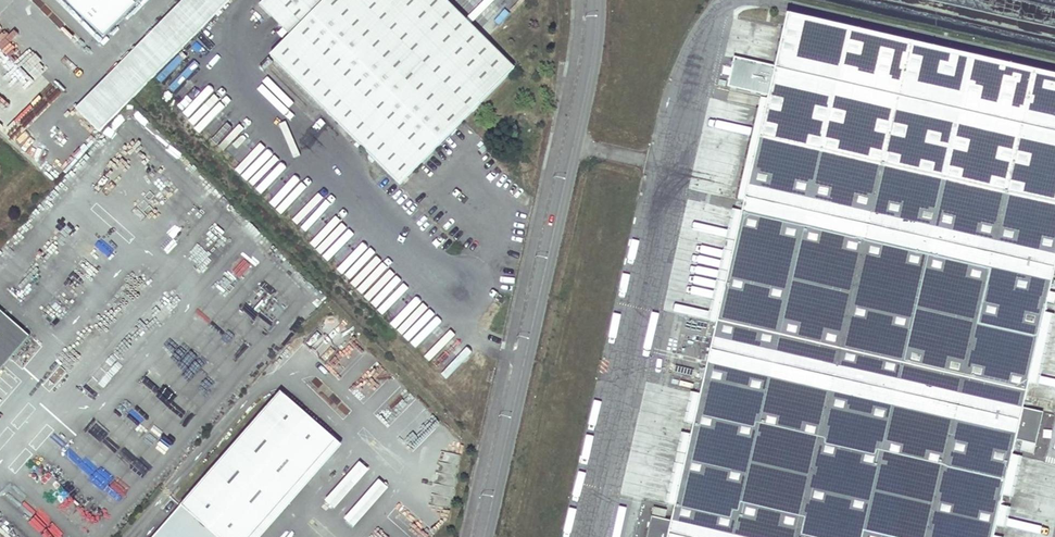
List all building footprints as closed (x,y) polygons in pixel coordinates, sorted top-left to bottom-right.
[(102,39),(141,0),(63,0),(102,39)] [(230,0),(183,0),(75,109),(98,132),(131,100),(230,0)] [(444,0),(264,0),(259,5),(289,36),(270,56),(269,57),(399,185),(513,69),(444,0)] [(765,94),(666,534),(660,533),(660,536),(998,536),(994,536),(1018,441),(1036,446),(1044,414),(1025,410),(1031,384),(1037,385),(1054,306),(1054,74),(786,12),(774,66),(733,56),(726,86),(765,94)] [(429,170),(436,177),(479,136),(467,124),(415,173),(420,179),(429,170)] [(27,337),(0,313),(0,368),(27,337)] [(327,363),(336,373),(346,364),(337,354),(327,363)] [(336,441),(280,393),(174,513),(154,536),(252,536),(336,441)] [(403,428),(395,438),(410,449),(418,439),(403,428)] [(334,509),(369,471),(360,463),(325,500),(334,509)] [(353,527),(388,489),(380,481),(345,519),(353,527)]
